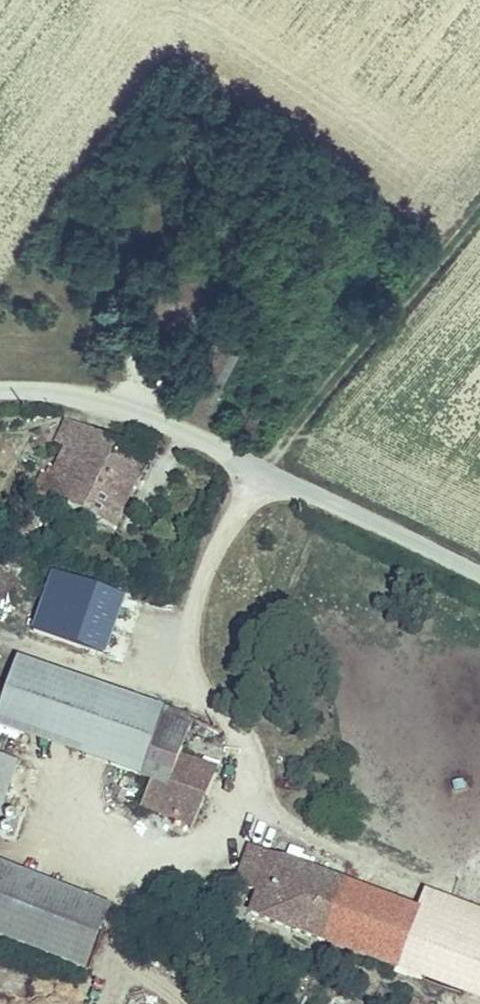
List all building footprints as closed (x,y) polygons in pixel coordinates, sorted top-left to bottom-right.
[(40,439),(53,448),(67,424),(54,418),(40,439)] [(146,443),(149,435),(122,424),(113,445),(67,424),(53,448),(34,486),(29,483),(20,502),(34,509),(44,491),(108,519),(146,443)] [(103,653),(125,595),(50,568),(28,626),(103,653)] [(4,729),(137,777),(157,721),(159,716),(0,659),(0,740),(4,729)] [(222,734),(218,732),(180,719),(177,728),(157,721),(137,777),(151,782),(141,809),(199,829),(209,802),(167,787),(174,768),(187,733),(218,744),(222,734)] [(22,773),(0,766),(0,833),(22,773)] [(216,783),(174,768),(167,787),(209,802),(216,783)] [(256,896),(273,852),(251,845),(235,888),(256,896)] [(256,896),(249,916),(367,960),(391,898),(273,852),(256,896)] [(106,904),(0,866),(0,938),(83,967),(106,904)] [(391,898),(367,960),(404,975),(428,911),(391,898)]
